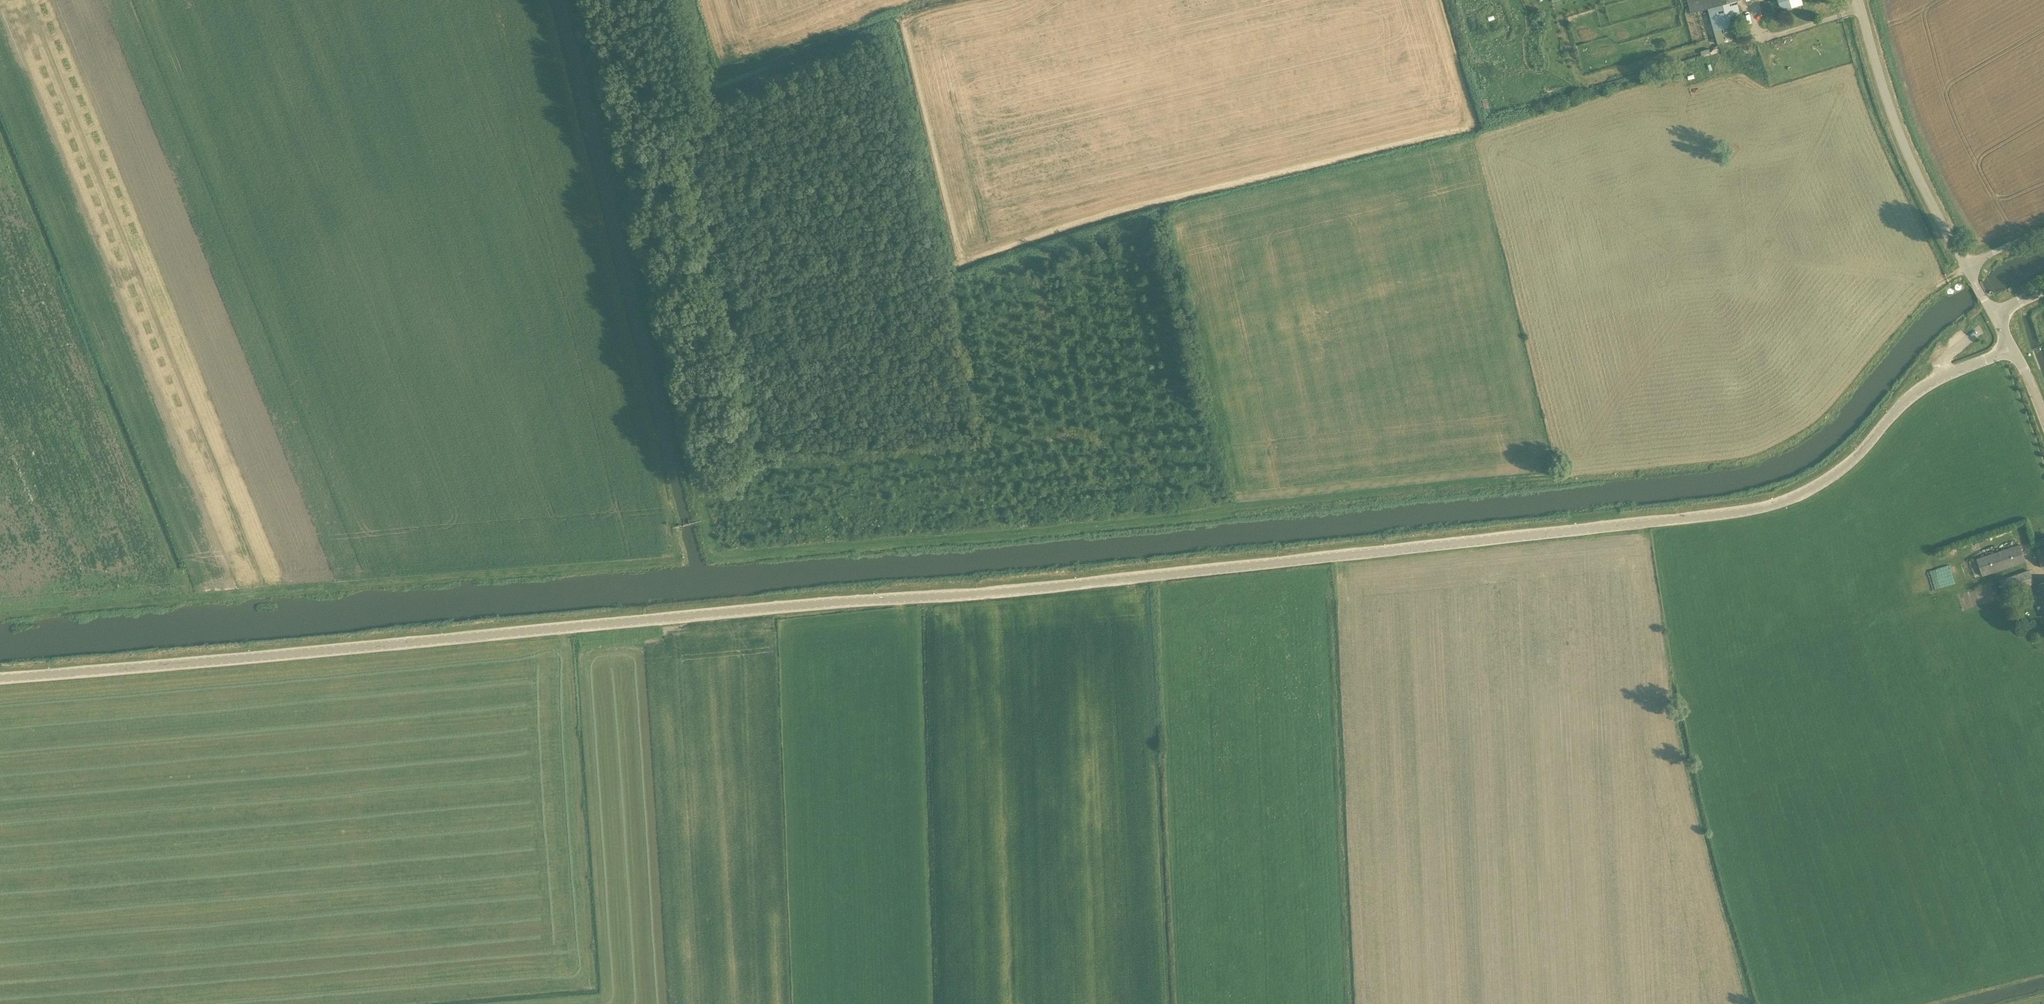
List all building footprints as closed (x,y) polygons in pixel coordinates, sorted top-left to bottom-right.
[(1691,13),(1676,18),(1687,55),(1702,51),(1709,49),(1711,48),(1700,11),(1707,9),(1714,31),(1743,23),(1737,1),(1739,0),(1687,0),(1691,13)] [(1784,9),(1792,6),(1791,5),(1799,3),(1799,0),(1781,0),(1784,9)] [(1982,576),(2026,562),(2020,544),(1976,558),(1982,576)] [(2043,567),(2043,546),(2035,549),(2041,568),(2043,567)] [(1976,558),(1970,560),(1973,569),(1979,567),(1976,558)] [(2005,594),(2034,583),(2030,569),(2000,579),(2005,594)] [(1927,578),(1910,582),(1913,593),(1930,589),(1927,578)] [(2043,612),(2043,582),(2035,585),(2043,612)]
